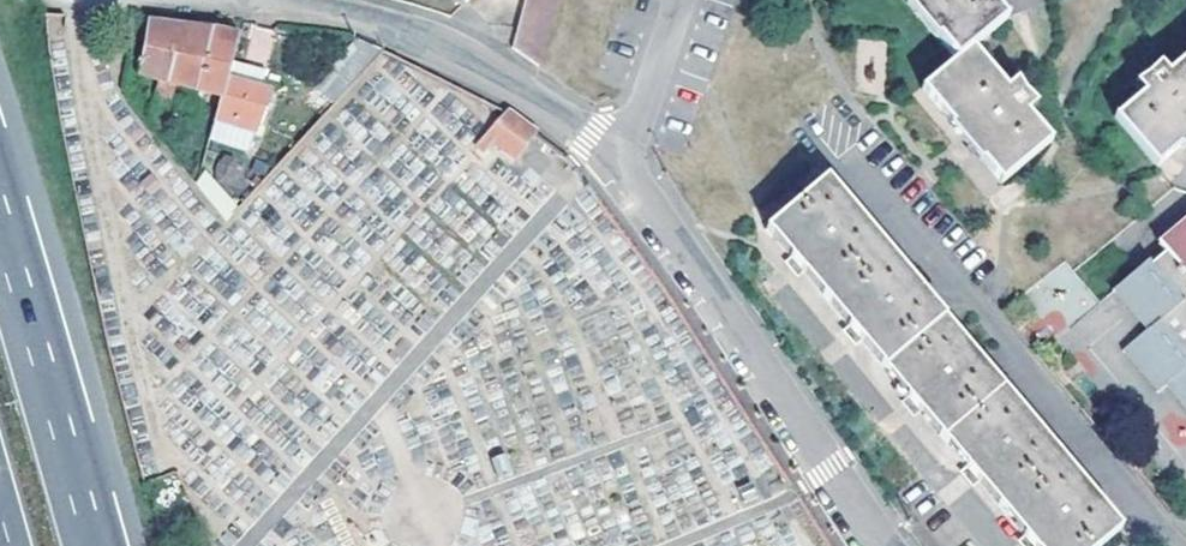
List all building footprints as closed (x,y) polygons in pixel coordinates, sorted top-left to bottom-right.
[(517,27),(542,46),(554,0),(524,0),(517,27)] [(959,58),(925,86),(1002,179),(1018,167),(1051,139),(1028,110),(1041,100),(1029,89),(1022,76),(1012,84),(997,66),(977,42),(1010,14),(998,0),(910,0),(959,58)] [(1059,1),(1049,3),(1053,23),(1063,21),(1059,1)] [(134,19),(117,17),(115,37),(132,38),(134,19)] [(147,122),(158,135),(175,82),(167,81),(179,24),(148,21),(141,74),(161,79),(147,122)] [(179,24),(167,81),(175,82),(197,88),(212,28),(179,24)] [(227,80),(239,36),(212,28),(197,88),(223,94),(227,80)] [(383,50),(373,42),(362,39),(331,73),(348,89),(383,50)] [(1115,113),(1157,162),(1180,144),(1177,141),(1185,134),(1185,55),(1168,69),(1161,60),(1137,81),(1143,90),(1115,113)] [(269,91),(227,80),(223,94),(212,132),(252,145),(269,91)] [(538,135),(509,112),(486,141),(495,147),(500,141),(521,158),(538,135)] [(198,186),(226,221),(244,202),(238,195),(229,202),(202,168),(198,186)] [(1036,545),(1097,545),(1122,526),(829,178),(769,228),(849,324),(862,339),(1036,545)] [(1112,284),(1145,325),(1122,344),(1155,388),(1165,382),(1185,409),(1185,268),(1185,267),(1185,266),(1185,213),(1164,230),(1171,240),(1155,255),(1152,252),(1112,284)] [(912,472),(918,467),(904,450),(898,455),(912,472)]
